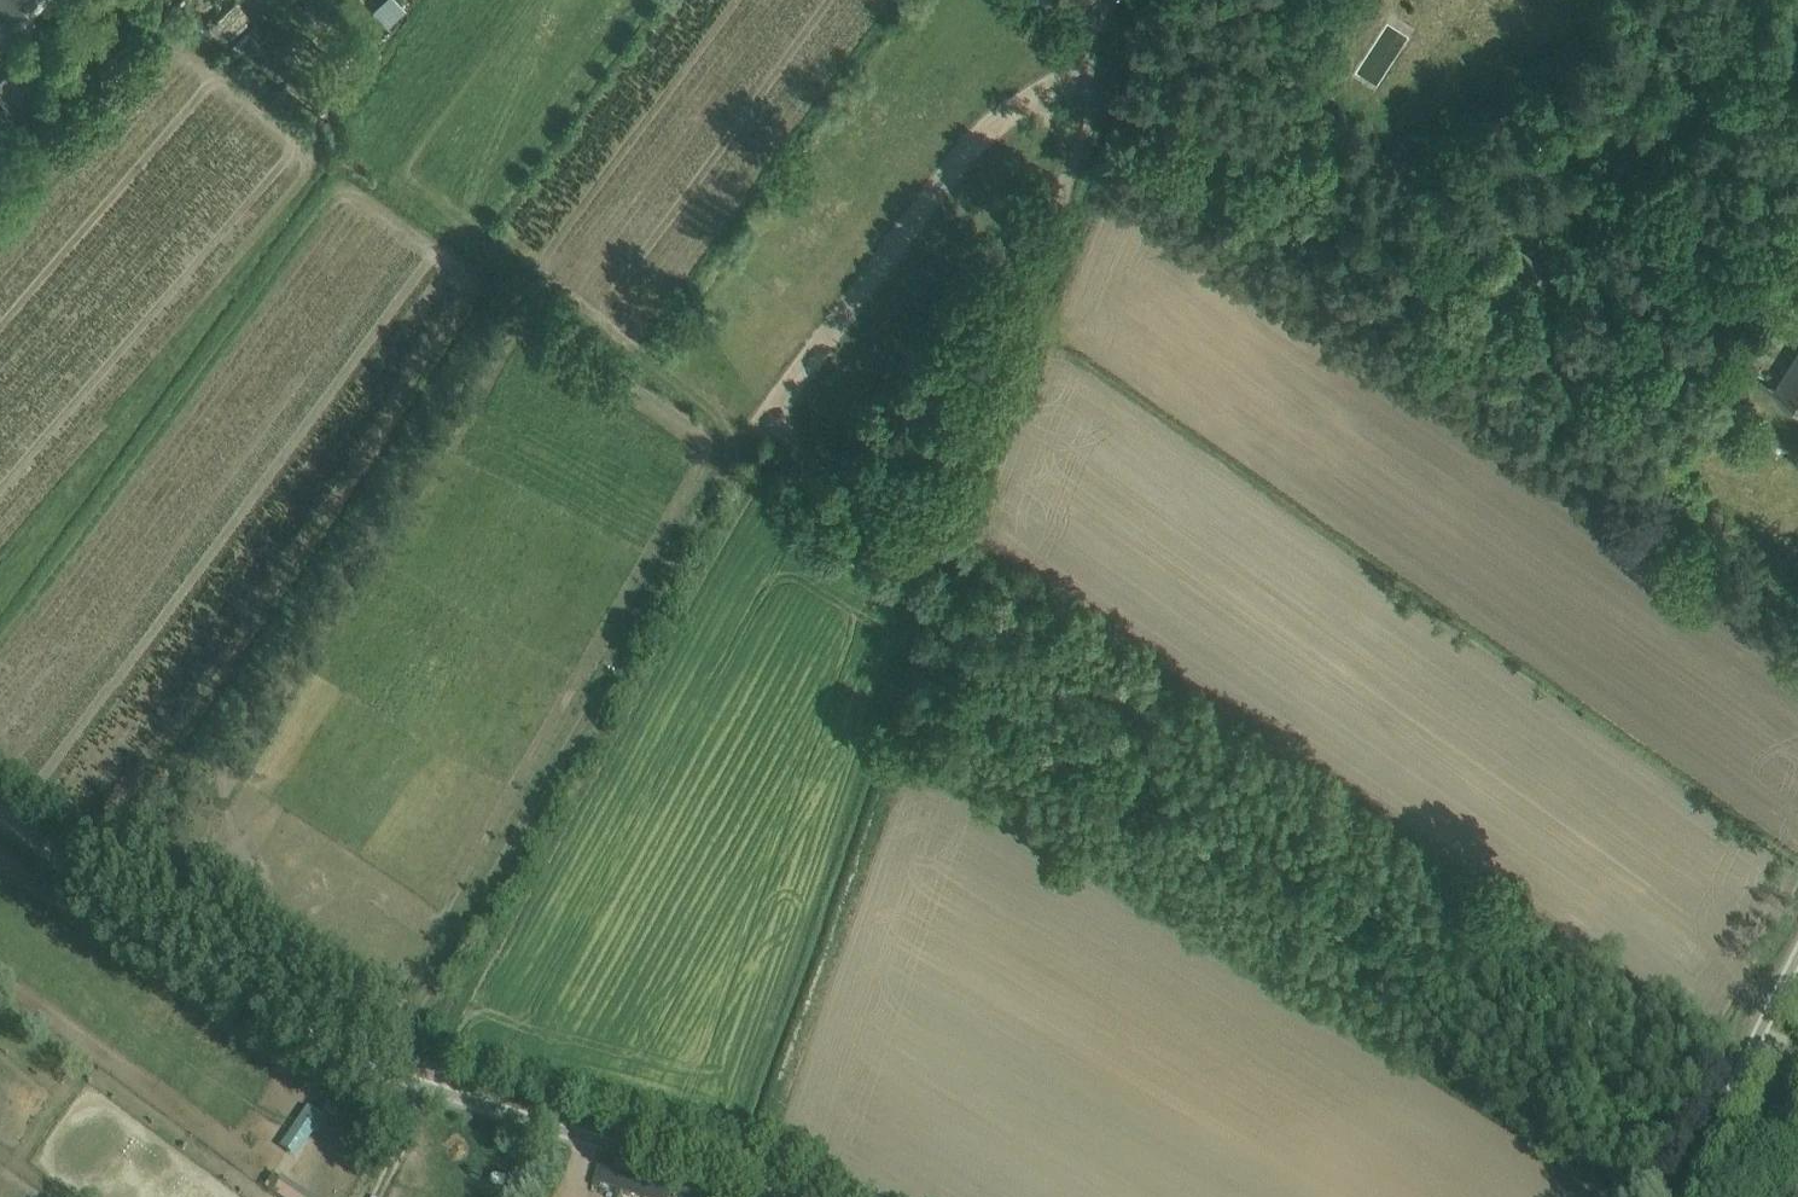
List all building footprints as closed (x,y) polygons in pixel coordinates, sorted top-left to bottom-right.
[(12,20),(16,15),(24,23),(47,0),(0,0),(0,9),(12,20)] [(197,35),(199,33),(215,48),(252,18),(237,0),(165,0),(197,35)] [(1083,8),(1090,0),(1072,0),(1083,8)] [(9,66),(0,76),(0,99),(10,108),(11,106),(23,118),(42,96),(39,93),(9,66)] [(1780,380),(1797,391),(1797,352),(1780,380)] [(263,1188),(281,1196),(312,1196),(269,1176),(263,1188)]
